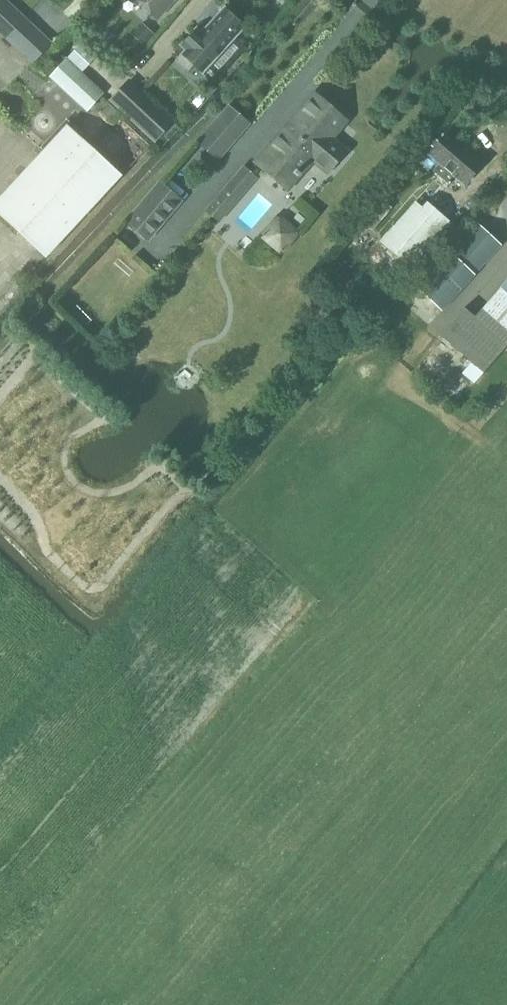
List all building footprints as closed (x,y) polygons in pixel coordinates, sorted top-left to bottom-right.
[(51,44),(4,0),(0,0),(0,33),(32,64),(51,44)] [(173,0),(139,0),(157,17),(173,0)] [(197,29),(183,44),(188,49),(184,53),(203,70),(244,25),(225,8),(202,33),(197,29)] [(50,77),(87,111),(103,94),(66,60),(50,77)] [(111,101),(155,141),(173,122),(130,81),(111,101)] [(332,138),(346,121),(315,94),(256,162),(288,189),(312,160),(327,173),(347,150),(332,138)] [(42,152),(0,197),(0,213),(46,256),(121,175),(67,125),(42,152)] [(199,143),(217,159),(225,149),(207,133),(199,143)] [(464,184),(483,162),(448,133),(430,154),(440,163),(434,170),(450,184),(456,177),(464,184)] [(181,201),(160,183),(127,221),(148,239),(181,201)] [(208,211),(218,220),(235,201),(224,192),(208,211)] [(382,200),(363,222),(373,231),(392,208),(382,200)] [(410,266),(450,220),(428,201),(423,208),(415,201),(381,241),(410,266)] [(280,211),(262,235),(283,251),(301,227),(280,211)] [(475,273),(501,244),(478,223),(451,253),(450,252),(418,287),(443,310),(475,274),(475,273)] [(334,278),(343,286),(353,274),(343,266),(334,278)] [(483,308),(506,329),(506,279),(483,308)]
